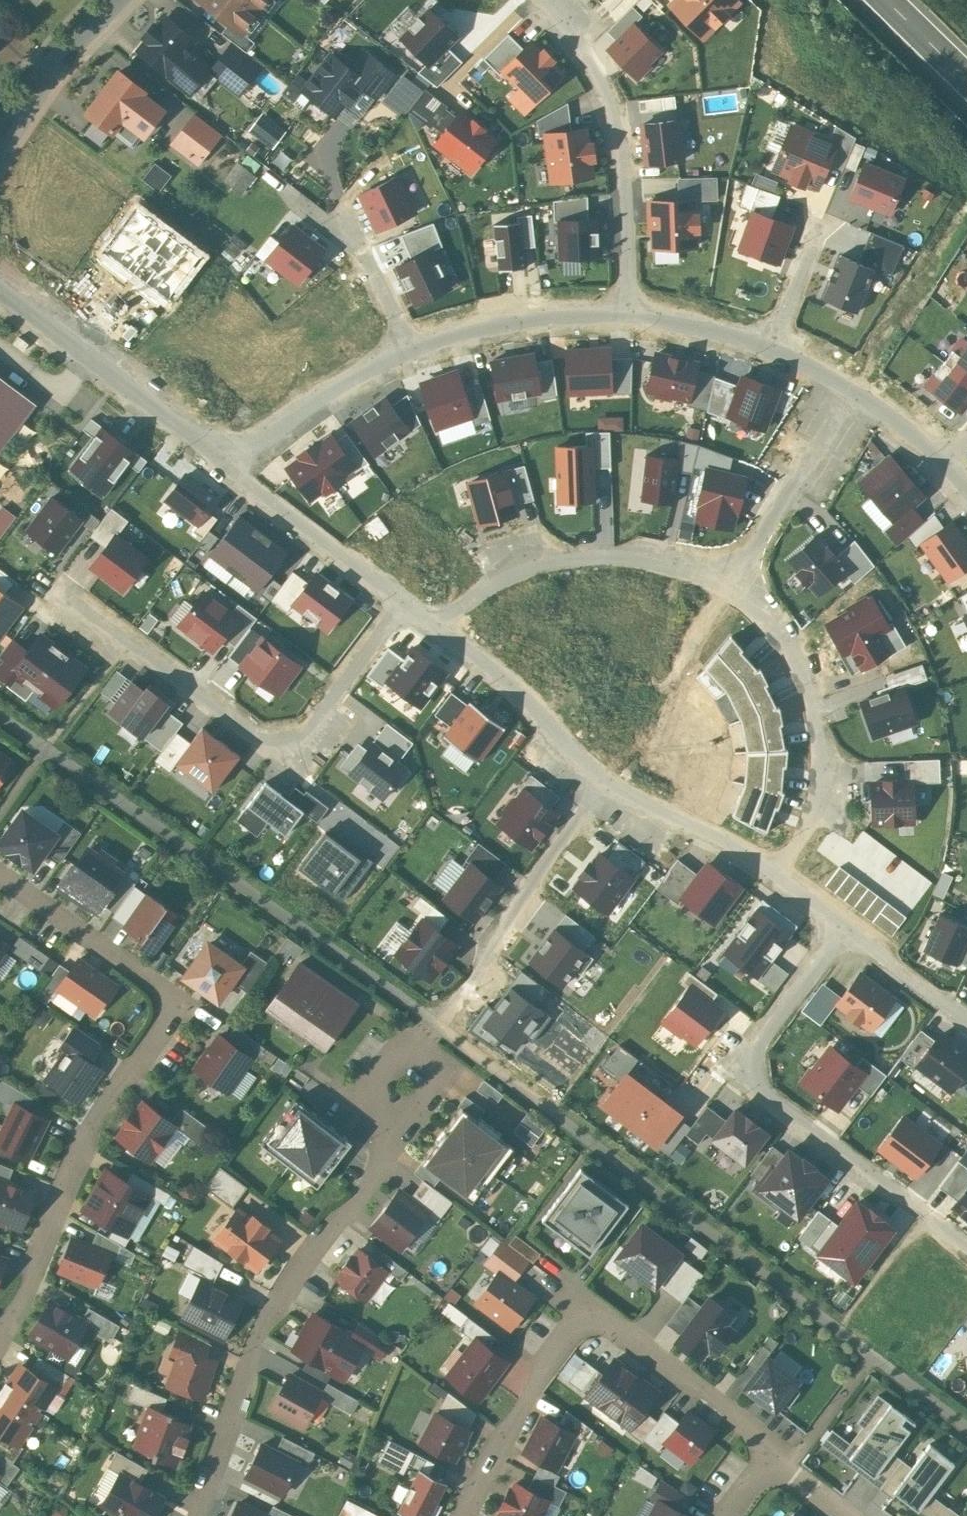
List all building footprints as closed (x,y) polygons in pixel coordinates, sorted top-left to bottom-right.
[(228,22),(241,33),(242,31),(267,0),(201,0),(228,22)] [(737,2),(735,0),(677,0),(672,4),(703,35),(737,2)] [(408,27),(419,16),(408,6),(389,26),(400,37),(409,28),(408,27)] [(607,31),(617,40),(633,24),(642,15),(633,6),(607,31)] [(429,8),(420,17),(419,16),(408,27),(409,28),(400,37),(426,62),(429,65),(448,46),(458,36),(448,26),(450,25),(440,16),(439,17),(429,8)] [(192,40),(166,17),(139,50),(165,72),(183,49),(184,50),(192,40)] [(241,33),(228,22),(221,32),(246,52),(254,42),(242,31),(241,33)] [(650,66),(647,63),(660,51),(633,24),(617,40),(608,49),(638,78),(650,66)] [(500,75),(504,71),(503,70),(524,49),(508,33),(483,58),(500,75)] [(524,49),(503,70),(504,71),(535,101),(562,74),(551,62),(553,59),(544,50),(542,52),(531,42),(524,49)] [(462,61),(448,46),(429,65),(426,62),(418,71),(437,85),(462,61)] [(257,69),(228,47),(211,70),(239,92),(257,69)] [(184,50),(183,49),(165,72),(188,91),(207,69),(184,50)] [(366,53),(352,72),(361,79),(359,83),(375,96),(393,73),(366,53)] [(352,72),(330,55),(303,90),(334,114),(345,100),(347,101),(355,91),(353,90),(359,83),(361,79),(352,72)] [(101,93),(87,110),(115,134),(133,113),(144,99),(143,98),(129,87),(116,76),(101,93)] [(433,125),(446,107),(448,105),(425,88),(408,110),(431,128),(433,125)] [(144,99),(133,113),(152,128),(169,107),(150,90),(143,98),(144,99)] [(674,95),(639,100),(640,111),(676,107),(674,95)] [(547,134),(572,131),(568,102),(537,120),(539,137),(547,136),(547,134)] [(433,125),(444,134),(436,143),(471,170),(495,139),(460,112),(457,116),(446,107),(433,125)] [(262,109),(248,128),(269,143),(283,124),(262,109)] [(222,135),(194,113),(172,141),(201,163),(222,135)] [(677,120),(642,124),(647,164),(682,160),(677,120)] [(791,125),(780,153),(777,152),(772,164),(775,165),(773,169),(791,176),(789,180),(804,186),(806,183),(817,187),(828,163),(836,143),(829,140),(791,125)] [(835,125),(829,140),(836,143),(828,163),(842,169),(844,165),(854,142),(856,137),(835,125)] [(588,144),(585,129),(572,131),(547,134),(547,136),(553,180),(592,175),(590,159),(594,159),(591,144),(588,144)] [(283,176),(302,151),(280,134),(261,159),(283,176)] [(854,142),(844,165),(855,170),(865,146),(854,142)] [(236,189),(250,175),(239,162),(224,175),(236,189)] [(864,164),(851,196),(890,212),(904,180),(864,164)] [(378,230),(414,212),(397,176),(361,194),(378,230)] [(678,178),(678,201),(694,200),(718,199),(717,177),(678,178)] [(754,198),(758,187),(746,183),(738,205),(750,209),(754,198)] [(754,198),(776,206),(780,195),(758,187),(754,198)] [(559,221),(558,219),(589,218),(588,195),(553,200),(554,221),(559,221)] [(754,211),(772,217),(776,206),(754,198),(750,209),(754,211)] [(678,201),(649,201),(650,233),(653,233),(654,247),(696,246),(695,230),(698,230),(698,215),(695,215),(694,200),(678,201)] [(201,255),(138,207),(104,250),(168,299),(201,255)] [(772,217),(754,211),(740,249),(778,262),(792,224),(772,217)] [(520,221),(523,246),(535,245),(532,213),(517,215),(517,221),(520,221)] [(560,258),(598,257),(597,244),(599,244),(598,231),(597,231),(596,218),(589,218),(558,219),(559,221),(560,258)] [(401,235),(412,259),(434,249),(443,245),(432,221),(401,235)] [(517,221),(494,224),(499,268),(525,266),(523,246),(520,221),(517,221)] [(299,282),(323,250),(291,226),(267,257),(299,282)] [(870,231),(857,262),(875,269),(874,269),(891,276),(904,245),(870,231)] [(451,287),(434,249),(412,259),(397,266),(415,304),(451,287)] [(857,262),(841,254),(835,268),(833,267),(832,270),(835,271),(832,278),(829,277),(828,278),(830,279),(823,297),(857,312),(874,269),(875,269),(857,262)] [(945,362),(966,379),(966,342),(963,338),(945,362)] [(567,351),(569,392),(609,390),(611,390),(609,357),(609,349),(567,351)] [(526,395),(540,392),(541,392),(536,361),(534,353),(491,360),(497,399),(512,397),(513,398),(526,396),(526,395)] [(698,363),(656,353),(647,389),(657,391),(656,395),(671,399),(672,395),(688,399),(689,399),(696,370),(698,363)] [(632,356),(609,357),(611,390),(609,390),(610,394),(631,393),(632,356)] [(552,359),(536,361),(541,392),(540,392),(541,397),(558,394),(552,359)] [(927,385),(960,411),(966,401),(966,379),(945,362),(927,385)] [(715,375),(696,370),(689,399),(688,399),(686,405),(707,410),(715,376),(715,375)] [(464,390),(457,371),(421,383),(436,427),(471,416),(472,415),(464,390)] [(779,388),(743,375),(739,385),(728,416),(729,416),(763,429),(779,388)] [(728,419),(729,416),(728,416),(739,385),(715,376),(707,410),(707,411),(728,419)] [(32,402),(0,378),(0,445),(32,402)] [(492,419),(480,385),(464,390),(472,415),(471,416),(474,425),(492,419)] [(391,405),(409,429),(410,430),(420,423),(407,393),(391,405)] [(376,453),(409,429),(391,405),(385,397),(353,421),(376,453)] [(126,462),(134,451),(100,427),(71,466),(105,491),(126,462)] [(592,444),(593,467),(611,466),(610,430),(586,431),(586,445),(592,444)] [(347,433),(335,441),(354,467),(353,468),(355,471),(368,462),(347,433)] [(353,468),(354,467),(335,441),(330,435),(317,445),(315,442),(299,454),(301,457),(287,467),(311,499),(324,489),(327,492),(343,481),(340,477),(353,468)] [(678,458),(677,470),(692,473),(694,467),(699,444),(679,439),(677,457),(678,458)] [(593,467),(592,444),(586,445),(556,446),(558,502),(594,500),(593,467)] [(706,468),(729,473),(733,456),(699,444),(694,467),(705,469),(706,468)] [(145,460),(134,451),(126,462),(138,470),(145,460)] [(677,470),(678,458),(677,457),(646,454),(641,499),(673,503),(677,470)] [(901,467),(899,469),(888,456),(858,482),(893,521),(893,522),(912,506),(924,494),(901,467)] [(507,470),(516,502),(533,498),(524,465),(507,470)] [(729,473),(706,468),(705,469),(698,503),(700,503),(696,520),(732,528),(735,512),(738,512),(746,477),(729,473)] [(507,470),(467,481),(479,523),(519,513),(516,502),(507,470)] [(185,472),(164,499),(198,525),(209,511),(219,498),(185,472)] [(57,550),(81,519),(52,497),(29,528),(57,550)] [(15,513),(1,503),(0,504),(0,534),(15,513)] [(912,506),(893,522),(893,521),(885,528),(899,544),(925,521),(912,506)] [(90,535),(107,547),(116,535),(128,520),(111,507),(90,535)] [(217,518),(209,511),(198,525),(193,530),(202,537),(217,518)] [(288,552),(240,515),(210,554),(258,592),(288,552)] [(922,542),(949,579),(966,567),(966,545),(950,522),(922,542)] [(210,530),(197,546),(207,553),(219,537),(210,530)] [(835,554),(817,534),(788,559),(798,571),(797,572),(807,584),(808,582),(818,594),(844,571),(847,568),(835,554)] [(146,557),(116,535),(107,547),(92,567),(122,589),(146,557)] [(847,568),(844,571),(854,582),(874,564),(854,539),(835,554),(847,568)] [(8,599),(11,595),(6,591),(15,579),(0,568),(0,593),(8,599)] [(294,603),(309,583),(293,571),(282,585),(271,599),(287,611),(294,603)] [(350,599),(317,573),(309,583),(294,603),(328,629),(350,599)] [(273,578),(261,593),(270,601),(271,599),(282,585),(273,578)] [(231,612),(204,592),(180,624),(213,649),(223,637),(238,617),(231,612)] [(0,593),(0,631),(18,607),(8,599),(0,593)] [(887,625),(872,598),(868,600),(866,596),(848,607),(850,610),(827,624),(842,651),(839,653),(851,674),(888,653),(889,656),(906,646),(892,622),(887,625)] [(238,617),(223,637),(235,646),(250,627),(257,618),(238,603),(231,612),(238,617)] [(228,656),(242,666),(263,638),(250,627),(235,646),(228,656)] [(28,651),(12,672),(15,675),(56,706),(85,667),(41,634),(28,651)] [(741,651),(743,649),(731,636),(705,667),(727,691),(758,669),(741,651)] [(28,651),(12,638),(0,655),(0,675),(10,682),(15,675),(12,672),(28,651)] [(300,665),(263,638),(242,666),(278,693),(300,665)] [(387,680),(404,659),(388,647),(367,675),(383,687),(388,681),(387,680)] [(420,705),(446,671),(413,647),(404,659),(387,680),(388,681),(420,705)] [(885,675),(891,691),(903,687),(927,679),(921,663),(885,675)] [(765,684),(767,683),(760,668),(758,669),(727,691),(740,720),(776,708),(765,684)] [(117,701),(132,681),(116,669),(101,689),(117,701)] [(143,737),(165,708),(169,702),(147,686),(145,690),(132,681),(117,701),(109,711),(143,737)] [(150,683),(147,686),(169,702),(165,708),(169,711),(176,702),(150,683)] [(874,735),(915,721),(903,687),(891,691),(862,701),(874,735)] [(451,725),(468,704),(451,691),(435,713),(451,725)] [(505,727),(470,700),(468,704),(451,725),(443,735),(478,762),(505,727)] [(779,724),(782,724),(778,707),(776,708),(740,720),(746,751),(785,749),(779,724)] [(169,711),(165,708),(143,737),(162,751),(176,731),(184,722),(169,711)] [(387,723),(373,742),(399,761),(413,742),(387,723)] [(240,755),(203,727),(191,742),(176,763),(213,791),(240,755)] [(191,742),(176,731),(162,751),(155,760),(170,771),(176,763),(191,742)] [(399,761),(373,742),(362,756),(352,749),(340,765),(383,798),(393,785),(398,789),(411,771),(399,761)] [(783,765),(786,765),(787,749),(785,749),(746,751),(744,783),(781,792),(783,765)] [(12,762),(0,754),(0,779),(12,762)] [(938,759),(905,760),(906,782),(939,780),(938,759)] [(524,789),(549,808),(559,795),(531,774),(521,787),(524,789)] [(874,784),(875,821),(912,820),(911,782),(897,783),(897,780),(886,781),(886,783),(874,784)] [(269,821),(286,834),(304,810),(281,793),(266,781),(237,819),(258,835),(269,821)] [(733,813),(766,830),(775,806),(777,806),(783,793),(781,792),(744,783),(733,813)] [(281,793),(304,810),(318,821),(329,807),(306,790),(304,793),(295,786),(290,794),(284,789),(281,793)] [(531,847),(556,813),(549,808),(524,789),(499,823),(531,847)] [(22,810),(0,842),(0,844),(10,851),(9,852),(20,860),(21,859),(32,867),(44,850),(55,834),(54,833),(47,828),(49,824),(33,813),(31,816),(22,810)] [(63,820),(54,833),(55,834),(44,850),(60,861),(80,832),(63,820)] [(372,861),(329,828),(300,867),(343,899),(372,861)] [(472,862),(495,880),(507,863),(479,842),(465,859),(471,863),(472,862)] [(619,842),(607,858),(632,877),(645,861),(619,842)] [(75,865),(73,863),(59,883),(97,910),(101,903),(111,890),(108,888),(120,872),(110,865),(113,860),(101,851),(97,856),(87,849),(75,865)] [(607,911),(632,877),(607,858),(599,853),(574,886),(607,911)] [(682,897),(699,875),(678,858),(656,887),(678,904),(683,898),(682,897)] [(444,898),(474,921),(502,885),(495,880),(472,862),(471,863),(444,898)] [(683,898),(714,921),(740,887),(708,863),(699,875),(682,897),(683,898)] [(835,892),(849,874),(839,867),(826,885),(835,892)] [(134,883),(120,872),(108,888),(111,890),(101,903),(114,912),(133,885),(134,883)] [(835,892),(845,899),(858,881),(849,874),(835,892)] [(854,906),(868,888),(858,881),(845,899),(854,906)] [(133,885),(114,912),(111,916),(124,925),(146,894),(133,885)] [(854,906),(864,914),(877,895),(868,888),(854,906)] [(146,894),(124,925),(124,926),(139,937),(136,942),(151,953),(171,924),(157,914),(163,906),(146,894)] [(423,919),(438,930),(448,917),(420,895),(413,904),(426,914),(423,919)] [(873,921),(887,902),(877,895),(864,914),(873,921)] [(725,951),(757,975),(770,958),(771,959),(782,946),(780,944),(788,935),(789,936),(797,925),(763,899),(755,909),(757,910),(749,920),(747,919),(737,933),(738,934),(725,951)] [(873,921),(892,935),(906,916),(887,902),(873,921)] [(940,913),(924,949),(943,958),(940,963),(954,969),(958,961),(966,941),(966,926),(940,913)] [(555,928),(582,949),(593,935),(566,914),(555,928)] [(397,953),(430,979),(457,945),(438,930),(423,919),(397,953)] [(582,949),(555,928),(531,959),(562,984),(575,968),(581,973),(593,958),(582,949)] [(48,956),(19,936),(9,949),(39,970),(48,956)] [(958,961),(966,965),(966,941),(958,961)] [(239,966),(207,943),(202,951),(196,955),(192,962),(190,968),(184,976),(217,999),(230,980),(240,966),(239,966)] [(250,950),(239,966),(240,966),(230,980),(247,992),(267,962),(250,950)] [(788,972),(771,959),(770,958),(757,975),(756,977),(774,991),(788,972)] [(114,985),(77,959),(65,975),(57,987),(95,1013),(114,985)] [(327,982),(299,962),(283,985),(267,1007),(295,1028),(327,982)] [(57,987),(65,975),(56,968),(38,994),(47,1001),(57,987)] [(509,986),(537,1006),(548,991),(521,970),(509,986)] [(689,989),(708,1003),(716,992),(689,971),(681,982),(689,989)] [(894,999),(860,973),(842,997),(837,1003),(848,1012),(847,1014),(858,1023),(860,1020),(872,1029),(894,999)] [(356,1002),(327,982),(295,1028),(324,1047),(340,1025),(356,1002)] [(821,1024),(837,1003),(842,997),(822,982),(802,1010),(821,1024)] [(509,986),(492,1008),(487,1005),(470,1029),(493,1046),(501,1035),(516,1046),(526,1034),(532,1039),(549,1016),(537,1006),(509,986)] [(708,1003),(689,989),(667,1018),(696,1040),(719,1011),(708,1003)] [(60,1043),(68,1049),(69,1047),(90,1062),(103,1045),(73,1024),(60,1043)] [(234,1025),(225,1038),(251,1056),(250,1057),(254,1060),(264,1046),(234,1025)] [(918,1064),(936,1040),(921,1029),(900,1057),(916,1069),(920,1064),(918,1064)] [(225,1038),(218,1034),(195,1067),(227,1090),(250,1057),(251,1056),(225,1038)] [(940,1034),(936,1040),(918,1064),(920,1064),(952,1089),(966,1069),(966,1055),(940,1034)] [(602,1067),(620,1081),(627,1073),(628,1073),(639,1059),(619,1044),(602,1067)] [(856,1066),(830,1046),(801,1083),(837,1110),(857,1083),(865,1073),(856,1066)] [(90,1062),(69,1047),(68,1049),(47,1078),(78,1100),(100,1069),(90,1062)] [(856,1066),(865,1073),(857,1083),(872,1094),(887,1075),(863,1057),(856,1066)] [(603,1104),(632,1126),(656,1095),(628,1073),(627,1073),(620,1081),(603,1104)] [(504,1094),(484,1079),(477,1089),(496,1103),(504,1094)] [(13,1106),(14,1104),(26,1109),(31,1097),(1,1080),(0,1083),(0,1099),(13,1106)] [(656,1095),(632,1126),(657,1145),(678,1116),(680,1113),(656,1095)] [(458,1105),(462,1108),(478,1120),(480,1117),(485,1110),(465,1096),(458,1105)] [(323,1120),(295,1098),(260,1143),(316,1186),(351,1141),(323,1120)] [(170,1121),(142,1101),(134,1112),(132,1110),(122,1123),(125,1125),(116,1136),(149,1160),(174,1126),(175,1125),(170,1121)] [(14,1104),(13,1106),(0,1133),(0,1145),(27,1159),(46,1119),(26,1109),(14,1104)] [(707,1132),(714,1138),(727,1120),(707,1105),(691,1126),(685,1133),(698,1143),(707,1132)] [(175,1125),(174,1126),(198,1143),(209,1128),(180,1107),(170,1121),(175,1125)] [(478,1120),(462,1108),(421,1162),(440,1177),(472,1201),(513,1147),(500,1137),(502,1133),(480,1117),(478,1120)] [(727,1120),(714,1138),(745,1161),(767,1133),(756,1125),(757,1123),(747,1116),(746,1117),(735,1109),(727,1120)] [(546,1127),(527,1113),(513,1132),(532,1146),(546,1127)] [(691,1126),(678,1116),(657,1145),(670,1154),(685,1133),(691,1126)] [(904,1116),(880,1148),(914,1175),(939,1143),(904,1116)] [(761,1182),(772,1167),(774,1169),(785,1154),(773,1145),(751,1174),(761,1182)] [(803,1160),(789,1150),(785,1154),(774,1169),(772,1167),(761,1182),(756,1189),(779,1207),(781,1204),(798,1217),(827,1179),(814,1168),(815,1167),(804,1159),(803,1160)] [(958,1200),(966,1188),(966,1167),(958,1160),(939,1186),(958,1200)] [(440,1177),(421,1162),(414,1172),(424,1179),(433,1187),(440,1177)] [(7,1182),(13,1168),(0,1163),(0,1179),(7,1182)] [(246,1186),(219,1165),(204,1187),(231,1207),(246,1186)] [(593,1177),(580,1167),(560,1193),(541,1218),(554,1228),(552,1230),(563,1238),(605,1184),(594,1175),(593,1177)] [(105,1170),(94,1189),(137,1214),(148,1195),(125,1181),(105,1170)] [(131,1170),(125,1181),(148,1195),(163,1204),(170,1193),(131,1170)] [(0,1179),(0,1223),(4,1225),(5,1222),(20,1228),(34,1192),(7,1182),(0,1179)] [(433,1187),(424,1179),(409,1198),(428,1212),(427,1213),(437,1221),(453,1201),(433,1187)] [(616,1192),(605,1184),(563,1238),(574,1246),(576,1245),(589,1255),(608,1229),(627,1204),(614,1194),(616,1192)] [(958,1200),(954,1206),(966,1216),(966,1188),(958,1200)] [(137,1214),(94,1189),(83,1208),(126,1233),(137,1214)] [(409,1198),(399,1191),(372,1226),(401,1247),(427,1213),(428,1212),(409,1198)] [(840,1224),(819,1253),(854,1279),(892,1228),(881,1220),(882,1218),(871,1209),(869,1211),(857,1202),(840,1224)] [(250,1218),(237,1209),(215,1238),(256,1268),(277,1239),(264,1230),(267,1226),(252,1215),(250,1218)] [(798,1237),(819,1253),(840,1224),(819,1209),(798,1237)] [(654,1285),(655,1283),(677,1254),(678,1252),(642,1225),(617,1257),(642,1276),(646,1275),(651,1279),(651,1283),(654,1285)] [(113,1229),(108,1237),(121,1244),(122,1245),(127,1237),(113,1229)] [(96,1230),(90,1246),(109,1253),(108,1254),(115,1257),(121,1244),(108,1237),(96,1230)] [(538,1250),(515,1233),(508,1243),(530,1260),(538,1250)] [(90,1246),(71,1238),(59,1270),(96,1285),(108,1254),(109,1253),(90,1246)] [(498,1271),(511,1281),(527,1260),(501,1240),(485,1262),(498,1271)] [(203,1275),(201,1280),(211,1285),(222,1262),(191,1244),(181,1264),(203,1275)] [(343,1269),(336,1278),(364,1300),(387,1270),(375,1261),(359,1248),(351,1258),(349,1256),(341,1267),(343,1269)] [(382,1251),(375,1261),(387,1270),(400,1280),(407,1270),(382,1251)] [(655,1283),(681,1302),(703,1273),(677,1254),(655,1283)] [(511,1281),(498,1271),(476,1301),(510,1326),(532,1297),(511,1281)] [(211,1285),(201,1280),(183,1316),(223,1336),(241,1300),(211,1285)] [(666,1323),(681,1334),(702,1306),(688,1295),(666,1323)] [(681,1334),(676,1340),(698,1357),(707,1344),(716,1351),(732,1329),(723,1323),(730,1313),(709,1297),(702,1306),(681,1334)] [(81,1319),(49,1301),(30,1333),(66,1355),(85,1322),(81,1319)] [(88,1306),(81,1319),(85,1322),(111,1338),(119,1325),(88,1306)] [(310,1359),(317,1363),(338,1326),(313,1313),(310,1318),(308,1317),(300,1332),(302,1333),(293,1349),(310,1359)] [(457,1328),(474,1341),(475,1338),(487,1347),(495,1337),(466,1315),(457,1328)] [(358,1322),(351,1333),(365,1341),(362,1346),(379,1357),(388,1342),(358,1322)] [(338,1326),(317,1363),(330,1370),(344,1378),(362,1346),(365,1341),(351,1333),(344,1330),(338,1326)] [(173,1347),(181,1350),(181,1349),(203,1357),(208,1342),(180,1328),(173,1347)] [(746,1363),(755,1370),(767,1356),(777,1342),(768,1334),(746,1363)] [(474,1341),(447,1375),(477,1398),(506,1361),(487,1347),(475,1338),(474,1341)] [(203,1357),(181,1349),(181,1350),(168,1384),(200,1396),(204,1384),(206,1385),(210,1375),(208,1375),(213,1361),(203,1357)] [(54,1387),(53,1389),(57,1391),(68,1374),(38,1356),(28,1370),(51,1385),(54,1387)] [(755,1370),(743,1387),(774,1411),(798,1379),(767,1356),(755,1370)] [(317,1363),(310,1359),(304,1369),(324,1381),(330,1370),(317,1363)] [(567,1380),(586,1394),(602,1373),(583,1359),(567,1380)] [(586,1394),(608,1411),(635,1375),(613,1359),(602,1373),(586,1394)] [(0,1390),(0,1391),(36,1415),(53,1389),(54,1387),(51,1385),(28,1370),(20,1365),(8,1383),(6,1381),(0,1390)] [(288,1374),(270,1407),(302,1425),(320,1395),(321,1393),(288,1374)] [(635,1375),(608,1411),(628,1426),(629,1427),(643,1409),(656,1391),(635,1375)] [(326,1382),(321,1393),(320,1395),(351,1412),(358,1399),(326,1382)] [(128,1399),(148,1406),(149,1406),(161,1410),(167,1397),(134,1384),(128,1399)] [(0,1391),(0,1432),(13,1441),(15,1439),(17,1441),(36,1415),(0,1391)] [(447,1391),(436,1413),(467,1429),(476,1413),(447,1391)] [(848,1457),(889,1403),(877,1394),(870,1404),(857,1421),(862,1426),(842,1453),(860,1467),(858,1470),(878,1486),(878,1487),(879,1488),(901,1459),(891,1452),(873,1476),(848,1457)] [(906,1415),(889,1403),(848,1457),(873,1476),(891,1452),(909,1429),(900,1422),(906,1415)] [(161,1410),(149,1406),(148,1406),(134,1446),(153,1453),(152,1457),(154,1458),(155,1457),(174,1464),(179,1451),(181,1452),(186,1438),(184,1437),(189,1424),(169,1416),(171,1413),(168,1412),(168,1413),(161,1410)] [(565,1409),(557,1424),(573,1433),(573,1434),(585,1441),(592,1429),(566,1409),(565,1409)] [(629,1427),(628,1426),(626,1430),(640,1441),(642,1439),(656,1420),(643,1409),(629,1427)] [(663,1440),(678,1421),(664,1410),(656,1420),(642,1439),(657,1451),(664,1441),(663,1440)] [(713,1430),(686,1410),(678,1421),(663,1440),(664,1441),(690,1460),(713,1430)] [(436,1413),(435,1412),(420,1441),(454,1459),(469,1430),(467,1429),(436,1413)] [(900,1422),(909,1429),(914,1422),(906,1415),(900,1422)] [(557,1424),(542,1416),(523,1451),(555,1468),(573,1434),(573,1433),(557,1424)] [(837,1434),(832,1430),(822,1443),(826,1447),(837,1434)] [(13,1441),(0,1432),(0,1453),(11,1461),(23,1445),(17,1441),(15,1439),(13,1441)] [(282,1436),(275,1450),(297,1461),(297,1462),(306,1467),(314,1452),(282,1436)] [(388,1439),(382,1450),(403,1461),(398,1471),(402,1473),(413,1451),(388,1439)] [(953,1462),(928,1442),(910,1466),(892,1490),(895,1492),(917,1510),(918,1508),(930,1493),(953,1462)] [(275,1450),(261,1443),(245,1475),(281,1493),(297,1462),(297,1461),(275,1450)] [(107,1466),(119,1473),(120,1472),(139,1482),(147,1468),(116,1450),(107,1466)] [(403,1461),(382,1450),(377,1460),(398,1471),(403,1461)] [(6,1486),(19,1467),(11,1461),(0,1453),(0,1482),(6,1486)] [(651,1486),(659,1472),(631,1457),(624,1471),(651,1486)] [(892,1490),(910,1466),(901,1459),(879,1488),(891,1497),(895,1492),(892,1490)] [(418,1468),(396,1511),(407,1515),(429,1515),(447,1482),(418,1468)] [(697,1470),(694,1468),(689,1475),(696,1480),(703,1470),(699,1468),(697,1470)] [(125,1515),(152,1515),(163,1497),(139,1482),(120,1472),(119,1473),(102,1503),(125,1515)] [(534,1474),(527,1488),(548,1499),(547,1500),(558,1506),(566,1490),(534,1474)] [(651,1498),(656,1501),(657,1499),(682,1512),(689,1497),(661,1478),(651,1498)] [(499,1507),(501,1508),(497,1515),(542,1515),(541,1512),(547,1500),(548,1499),(527,1488),(515,1482),(511,1489),(509,1488),(499,1507)] [(918,1508),(929,1515),(940,1515),(947,1506),(930,1493),(918,1508)] [(657,1499),(656,1501),(648,1515),(690,1515),(682,1512),(657,1499)] [(237,1502),(231,1515),(266,1515),(237,1502)] [(359,1504),(353,1515),(382,1515),(359,1504)] [(940,1515),(958,1515),(960,1514),(948,1505),(947,1506),(940,1515)]
